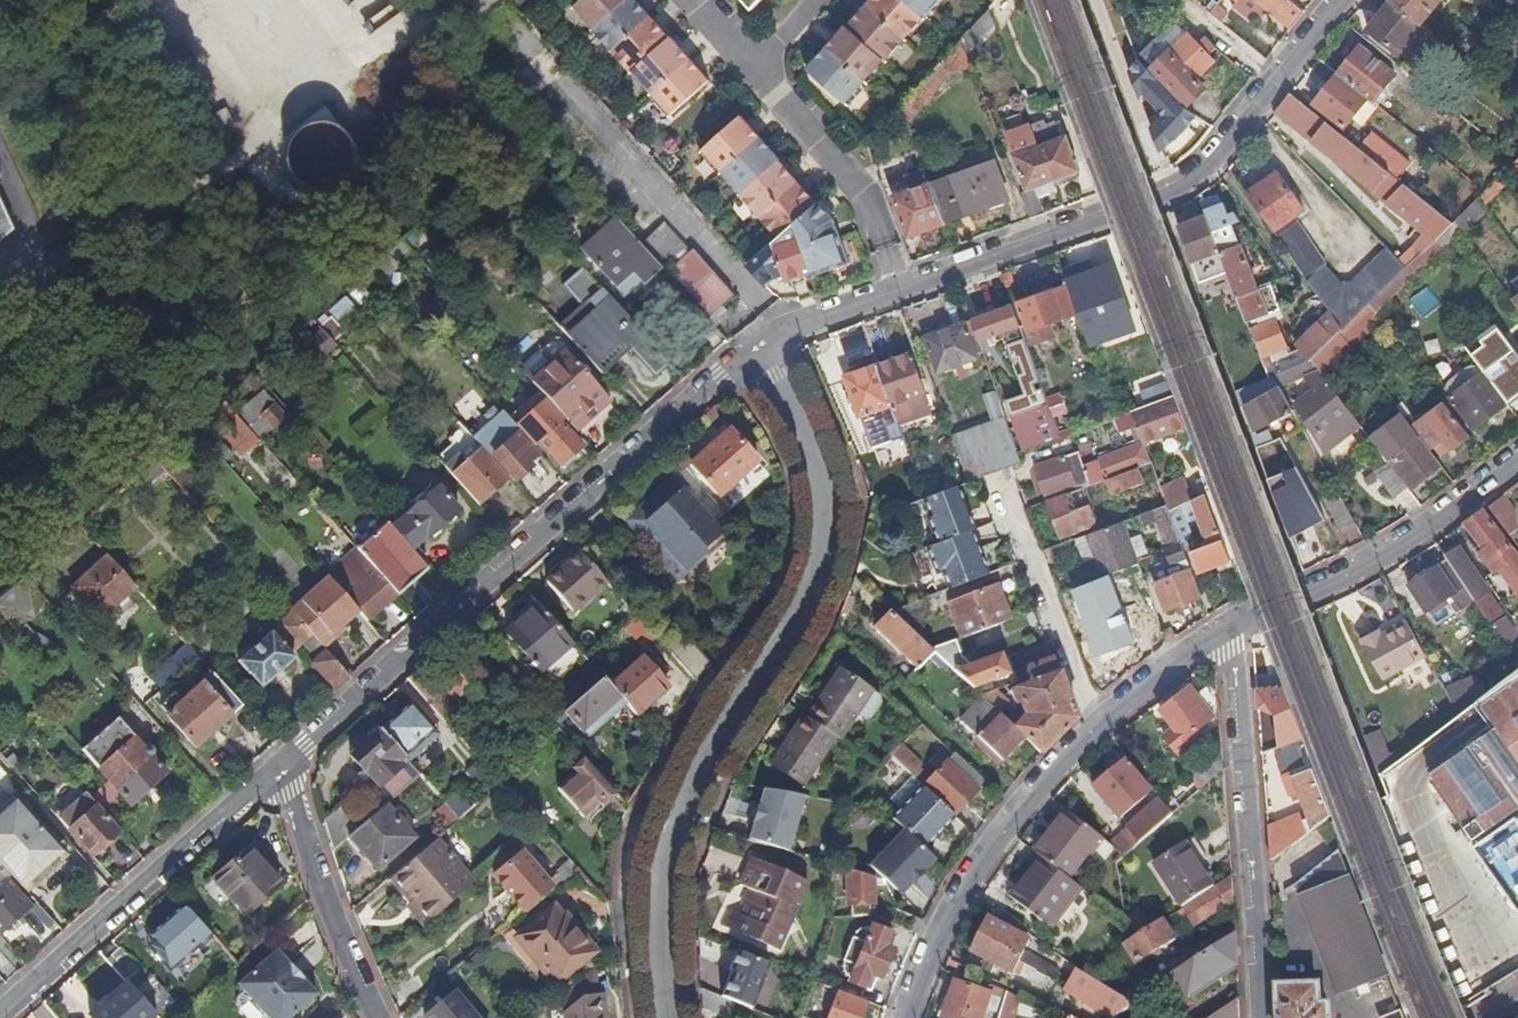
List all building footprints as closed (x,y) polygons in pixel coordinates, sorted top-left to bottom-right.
[(580,8),(600,30),(638,73),(677,116),(713,84),(708,78),(706,80),(677,48),(679,46),(674,40),(673,41),(670,43),(632,0),(589,0),(580,8)] [(673,41),(636,0),(632,0),(670,43),(673,41)] [(756,12),(767,0),(745,0),(756,12)] [(809,71),(845,103),(885,60),(923,16),(927,20),(941,4),(937,1),(938,0),(880,0),(852,31),(850,29),(849,28),(844,33),(846,36),(817,68),(815,66),(809,71)] [(880,0),(876,0),(850,29),(852,31),(880,0)] [(1237,4),(1258,20),(1267,9),(1293,30),(1306,13),(1289,0),(1241,0),(1237,4)] [(1391,2),(1395,5),(1423,27),(1444,0),(1388,0),(1391,2)] [(1391,2),(1369,31),(1373,34),(1395,5),(1391,2)] [(1395,5),(1373,34),(1372,35),(1399,56),(1402,53),(1422,69),(1443,43),(1423,27),(1395,5)] [(600,30),(580,8),(578,9),(597,32),(600,30)] [(1216,8),(1211,14),(1223,23),(1228,17),(1216,8)] [(964,40),(970,54),(983,41),(989,46),(1000,34),(990,12),(964,40)] [(888,63),(927,20),(923,16),(885,60),(887,62),(888,63)] [(1168,40),(1146,60),(1189,106),(1206,90),(1198,81),(1216,63),(1211,57),(1218,50),(1207,38),(1204,39),(1184,24),(1179,30),(1187,40),(1177,49),(1168,40)] [(600,30),(597,32),(596,33),(635,76),(636,75),(638,73),(600,30)] [(846,36),(844,33),(815,66),(817,68),(846,36)] [(952,79),(975,69),(970,54),(964,40),(903,109),(910,125),(952,79)] [(706,80),(708,78),(679,46),(677,48),(706,80)] [(1370,100),(1374,103),(1396,76),(1361,49),(1339,75),(1370,100)] [(1472,67),(1458,56),(1453,62),(1467,73),(1472,67)] [(847,106),(887,62),(885,60),(845,103),(847,106)] [(638,73),(636,75),(675,118),(677,116),(638,73)] [(1345,130),(1370,100),(1339,75),(1315,106),(1345,130)] [(1440,100),(1421,84),(1412,96),(1431,111),(1440,100)] [(1186,110),(1169,92),(1149,99),(1161,130),(1195,116),(1186,110)] [(1337,161),(1427,233),(1419,244),(1426,251),(1434,244),(1437,241),(1453,225),(1417,196),(1400,182),(1360,150),(1292,95),(1278,112),(1338,160),(1337,161)] [(1129,107),(1140,137),(1161,130),(1149,99),(1129,107)] [(745,119),(742,121),(782,164),(780,165),(819,208),(821,206),(783,163),(784,162),(745,119)] [(742,121),(709,151),(787,237),(783,241),(752,268),(771,289),(780,281),(788,278),(791,285),(810,278),(808,273),(815,270),(817,275),(818,278),(853,265),(837,222),(823,205),(821,206),(819,208),(780,165),(782,164),(742,121)] [(1055,183),(1081,174),(1068,138),(1061,141),(1055,126),(1047,129),(1045,124),(1035,128),(1055,183)] [(1055,183),(1035,128),(1034,126),(1009,136),(1029,193),(1023,196),(1033,221),(1046,216),(1036,190),(1055,183)] [(1400,182),(1412,166),(1372,135),(1360,150),(1400,182)] [(787,237),(709,151),(707,153),(746,197),(746,199),(783,241),(787,237)] [(946,226),(988,210),(987,208),(1009,200),(995,162),(973,171),(975,174),(933,190),(946,226)] [(911,239),(946,226),(933,190),(927,173),(907,181),(911,193),(896,199),(911,239)] [(1248,196),(1274,233),(1305,212),(1279,175),(1248,196)] [(1257,308),(1265,304),(1243,245),(1241,246),(1225,205),(1215,209),(1208,192),(1200,198),(1207,217),(1229,273),(1251,331),(1269,323),(1266,316),(1261,318),(1257,308)] [(0,195),(0,238),(17,230),(0,195)] [(1454,224),(1462,234),(1479,217),(1471,207),(1454,224)] [(1180,228),(1202,284),(1229,273),(1207,217),(1180,228)] [(644,285),(661,269),(619,222),(585,252),(618,289),(635,274),(644,285)] [(1298,223),(1278,238),(1333,314),(1345,331),(1370,306),(1406,271),(1407,270),(1389,251),(1352,287),(1344,288),(1326,268),(1329,266),(1298,223)] [(17,233),(17,230),(0,238),(0,248),(17,233)] [(656,255),(670,270),(690,252),(676,237),(656,255)] [(1434,244),(1440,252),(1444,249),(1437,241),(1434,244)] [(1420,257),(1407,270),(1413,278),(1440,252),(1434,244),(1426,251),(1420,257)] [(695,253),(672,274),(713,319),(710,321),(719,331),(732,319),(724,309),(735,298),(695,253)] [(810,278),(817,275),(815,270),(808,273),(810,278)] [(1079,315),(1081,323),(1126,306),(1114,271),(1069,288),(1079,315)] [(631,351),(645,338),(585,272),(543,310),(596,370),(624,344),(631,351)] [(629,300),(644,285),(635,274),(618,289),(629,300)] [(1020,305),(1035,346),(1056,339),(1052,325),(1079,315),(1069,288),(1020,305)] [(355,310),(347,300),(331,313),(340,323),(355,310)] [(1342,334),(1352,347),(1380,319),(1370,306),(1345,331),(1342,334)] [(975,322),(982,343),(1016,331),(1018,338),(1024,336),(1014,308),(975,322)] [(1305,351),(1313,362),(1342,334),(1345,331),(1333,314),(1301,345),(1305,351)] [(345,335),(332,321),(325,328),(338,341),(345,335)] [(1251,331),(1269,378),(1275,375),(1313,362),(1305,351),(1274,363),(1271,355),(1286,349),(1275,321),(1269,323),(1251,331)] [(967,325),(928,339),(940,374),(980,359),(967,325)] [(337,347),(325,334),(319,340),(330,352),(337,347)] [(596,370),(603,377),(631,351),(624,344),(596,370)] [(1154,370),(1164,367),(1158,350),(1147,353),(1154,370)] [(567,356),(533,385),(549,403),(566,421),(572,428),(586,414),(589,416),(606,400),(567,356)] [(894,407),(926,395),(912,356),(880,368),(894,407)] [(1282,388),(1308,377),(1319,391),(1299,408),(1327,453),(1361,426),(1313,362),(1275,375),(1282,388)] [(1517,397),(1517,372),(1511,377),(1509,373),(1500,362),(1484,373),(1508,404),(1517,397)] [(1227,368),(1237,395),(1249,389),(1251,387),(1241,363),(1227,368)] [(1509,373),(1511,377),(1517,372),(1517,367),(1509,373)] [(864,418),(875,449),(896,442),(890,428),(900,424),(898,418),(894,407),(880,368),(848,380),(862,419),(864,418)] [(1484,373),(1452,398),(1475,429),(1508,404),(1484,373)] [(1269,378),(1266,380),(1270,388),(1272,387),(1275,392),(1260,401),(1262,405),(1249,411),(1257,432),(1295,412),(1282,388),(1275,375),(1269,378)] [(1124,398),(1131,415),(1133,414),(1169,401),(1162,384),(1124,398)] [(1237,395),(1240,402),(1252,396),(1249,389),(1237,395)] [(1008,403),(1026,453),(1062,440),(1044,390),(1008,403)] [(517,424),(546,401),(539,392),(510,414),(517,424)] [(1182,415),(1176,398),(1169,401),(1133,414),(1140,431),(1182,415)] [(611,406),(606,400),(589,416),(586,414),(572,428),(578,436),(611,406)] [(566,421),(549,403),(519,430),(524,435),(537,450),(543,445),(564,469),(585,450),(563,425),(566,421)] [(1445,405),(1418,425),(1442,458),(1470,437),(1445,405)] [(276,408),(263,418),(275,432),(288,421),(276,408)] [(716,409),(705,420),(713,428),(721,421),(716,409)] [(477,441),(505,417),(500,411),(472,436),(477,441)] [(900,424),(903,431),(918,426),(914,413),(898,418),(900,424)] [(519,430),(506,415),(505,417),(477,441),(476,442),(493,462),(495,460),(518,485),(542,463),(520,438),(524,435),(519,430)] [(275,432),(263,418),(252,428),(264,442),(275,432)] [(1007,419),(955,438),(972,483),(985,478),(998,474),(1013,469),(1023,465),(1020,456),(1007,419)] [(1394,459),(1415,487),(1442,465),(1406,419),(1393,429),(1404,443),(1406,442),(1410,446),(1403,451),(1394,459)] [(696,465),(694,466),(722,498),(760,464),(749,451),(754,447),(739,429),(734,434),(732,432),(696,465)] [(1393,429),(1380,440),(1391,455),(1400,448),(1403,451),(1410,446),(1406,442),(1404,443),(1393,429)] [(476,442),(465,430),(451,442),(455,447),(439,461),(481,509),(510,483),(493,462),(476,442)] [(1254,440),(1258,451),(1271,445),(1267,434),(1254,440)] [(1107,481),(1108,481),(1140,469),(1142,468),(1152,465),(1145,445),(1100,462),(1107,481)] [(1258,451),(1276,499),(1292,493),(1284,474),(1283,474),(1271,445),(1258,451)] [(1086,490),(1092,487),(1084,467),(1079,454),(1038,470),(1050,503),(1086,490)] [(1383,454),(1370,463),(1377,473),(1381,478),(1396,499),(1410,489),(1383,454)] [(687,473),(694,466),(696,465),(691,459),(682,467),(687,473)] [(1099,485),(1107,481),(1100,462),(1084,467),(1092,487),(1099,485)] [(1142,468),(1158,510),(1168,506),(1152,465),(1142,468)] [(1108,481),(1114,495),(1145,483),(1140,469),(1108,481)] [(1366,481),(1370,486),(1381,478),(1377,473),(1366,481)] [(680,477),(676,481),(687,494),(692,490),(680,477)] [(1166,490),(1171,504),(1205,491),(1200,477),(1166,490)] [(676,481),(628,524),(677,579),(686,571),(688,573),(704,559),(708,563),(731,543),(687,494),(676,481)] [(970,533),(972,532),(956,489),(928,501),(926,501),(932,517),(929,519),(939,544),(970,533)] [(440,490),(396,529),(414,550),(427,540),(429,542),(460,513),(440,490)] [(1050,503),(1049,504),(1062,538),(1099,525),(1086,490),(1050,503)] [(1170,510),(1180,538),(1188,535),(1181,517),(1196,511),(1206,537),(1221,532),(1207,496),(1170,510)] [(1517,523),(1501,501),(1489,510),(1505,532),(1517,523)] [(1279,506),(1294,547),(1306,543),(1296,517),(1292,519),(1286,504),(1279,506)] [(1345,504),(1332,512),(1343,531),(1356,524),(1345,504)] [(1158,510),(1142,516),(1146,526),(1156,523),(1161,533),(1163,532),(1170,551),(1183,545),(1180,538),(1170,510),(1168,506),(1158,510)] [(1466,528),(1485,552),(1480,555),(1497,577),(1501,574),(1517,596),(1517,558),(1485,514),(1466,528)] [(1123,523),(1087,537),(1103,579),(1139,566),(1138,563),(1123,523)] [(389,526),(359,552),(386,582),(399,597),(429,570),(389,526)] [(1192,555),(1200,575),(1232,562),(1221,532),(1206,537),(1210,548),(1192,555)] [(939,544),(929,549),(939,575),(945,573),(952,590),(986,577),(970,533),(939,544)] [(1168,613),(1203,599),(1183,545),(1170,551),(1175,564),(1179,563),(1183,574),(1157,584),(1168,613)] [(1458,548),(1445,557),(1447,561),(1461,552),(1458,548)] [(1508,622),(1507,623),(1490,597),(1491,595),(1461,552),(1447,561),(1449,564),(1468,592),(1517,669),(1517,637),(1508,622)] [(610,585),(583,555),(549,586),(576,615),(610,585)] [(136,589),(109,559),(74,590),(101,620),(136,589)] [(1301,565),(1304,574),(1310,570),(1308,562),(1301,565)] [(1428,618),(1468,592),(1449,564),(1411,589),(1428,618)] [(1103,579),(1099,581),(1108,602),(1128,595),(1127,593),(1147,586),(1139,566),(1103,579)] [(357,609),(331,581),(294,615),(319,643),(329,635),(333,639),(345,629),(361,615),(357,609)] [(399,597),(386,582),(357,609),(361,615),(370,624),(399,597)] [(0,608),(0,611),(16,629),(45,603),(28,583),(0,608)] [(947,606),(961,640),(1011,621),(998,586),(947,606)] [(891,614),(905,627),(931,618),(923,601),(891,613),(891,614)] [(575,647),(540,608),(508,637),(544,675),(575,647)] [(1151,646),(1164,634),(1156,610),(1140,616),(1151,646)] [(876,630),(918,670),(929,659),(934,654),(931,651),(905,627),(891,614),(876,630)] [(319,643),(294,615),(279,629),(299,651),(309,642),(324,658),(314,667),(337,693),(352,680),(328,652),(319,643)] [(658,642),(640,622),(629,632),(647,652),(658,642)] [(1116,622),(1087,637),(1102,666),(1131,651),(1116,622)] [(31,626),(21,635),(41,655),(50,646),(31,626)] [(1383,684),(1428,660),(1419,644),(1410,626),(1383,641),(1380,635),(1362,645),(1383,684)] [(329,635),(319,643),(328,652),(348,633),(345,629),(333,639),(329,635)] [(425,669),(410,682),(432,706),(447,693),(465,712),(482,697),(475,688),(486,677),(473,662),(487,649),(470,629),(455,642),(471,661),(442,687),(425,669)] [(297,661),(274,635),(240,665),(265,691),(297,661)] [(1031,683),(1014,690),(1023,716),(1012,729),(1023,740),(1039,755),(1076,719),(1047,644),(1023,653),(1021,655),(1031,683)] [(939,658),(940,659),(944,655),(940,647),(931,651),(934,654),(939,658)] [(934,654),(929,659),(934,663),(939,658),(934,654)] [(1000,656),(954,673),(972,690),(982,687),(984,691),(1010,682),(1000,656)] [(939,658),(934,663),(943,672),(948,668),(940,659),(939,658)] [(629,706),(639,717),(671,688),(645,660),(613,689),(629,706)] [(840,672),(808,720),(835,739),(839,742),(872,693),(840,672)] [(1517,755),(1517,675),(1482,703),(1500,730),(1517,755)] [(244,710),(216,678),(189,701),(182,694),(165,709),(171,717),(169,719),(198,751),(244,710)] [(606,681),(568,715),(586,734),(607,716),(611,721),(629,706),(613,689),(606,681)] [(1447,694),(1461,720),(1475,709),(1464,685),(1447,694)] [(983,701),(998,715),(1008,704),(994,692),(980,697),(983,701)] [(1189,694),(1163,716),(1177,733),(1167,741),(1181,759),(1195,748),(1190,742),(1216,720),(1211,712),(1216,708),(1208,693),(1196,702),(1189,694)] [(983,701),(961,723),(977,738),(1002,762),(1023,740),(1012,729),(998,715),(983,701)] [(395,723),(382,733),(407,761),(437,733),(413,706),(401,717),(395,723)] [(392,719),(395,723),(401,717),(398,714),(392,719)] [(804,787),(835,739),(808,720),(804,717),(772,766),(804,787)] [(367,774),(395,804),(423,780),(411,765),(407,761),(382,733),(371,742),(370,743),(352,758),(367,774)] [(437,733),(407,761),(411,765),(441,738),(437,733)] [(1292,738),(1282,739),(1284,752),(1304,747),(1300,733),(1292,738)] [(1334,819),(1301,733),(1300,733),(1304,747),(1306,752),(1333,821),(1334,819)] [(977,738),(973,742),(998,766),(1002,762),(977,738)] [(137,742),(102,773),(120,793),(154,761),(137,742)] [(1284,758),(1306,752),(1304,747),(1284,752),(1284,758)] [(890,759),(905,772),(914,763),(900,750),(890,759)] [(1225,775),(1222,751),(1193,776),(1206,792),(1225,775)] [(1303,820),(1270,834),(1273,867),(1292,852),(1315,834),(1333,821),(1306,752),(1284,758),(1279,760),(1291,800),(1298,797),(1310,824),(1305,826),(1303,820)] [(978,792),(985,785),(954,756),(947,764),(978,792)] [(154,761),(120,793),(134,808),(169,777),(154,761)] [(923,781),(919,785),(923,789),(954,818),(978,792),(947,764),(928,785),(923,781)] [(585,821),(617,793),(591,765),(560,792),(585,821)] [(1150,802),(1153,799),(1151,796),(1152,795),(1129,767),(1098,792),(1111,808),(1109,809),(1117,818),(1132,806),(1135,810),(1147,800),(1150,802)] [(502,785),(489,771),(461,795),(471,808),(458,819),(462,824),(504,787),(502,785)] [(892,801),(903,811),(923,789),(919,785),(912,779),(892,801)] [(924,851),(954,818),(923,789),(903,811),(893,822),(903,832),(924,851)] [(755,825),(750,841),(788,853),(805,799),(788,796),(765,791),(760,808),(758,807),(753,824),(755,825)] [(471,808),(461,795),(447,807),(458,819),(471,808)] [(0,806),(0,821),(18,805),(11,797),(0,806)] [(73,832),(71,833),(95,859),(122,835),(89,798),(63,821),(73,832)] [(430,815),(447,836),(462,824),(458,819),(447,807),(444,803),(430,815)] [(14,878),(27,893),(41,880),(46,886),(53,879),(46,871),(64,855),(18,805),(0,821),(0,862),(14,878)] [(327,826),(335,856),(354,840),(360,835),(350,805),(327,826)] [(1128,861),(1175,819),(1162,805),(1113,849),(1128,861)] [(360,835),(354,840),(382,872),(416,842),(388,810),(360,835)] [(1105,843),(1071,816),(1038,859),(1045,864),(1073,886),(1105,843)] [(924,851),(903,832),(870,869),(884,881),(901,897),(911,886),(912,887),(925,873),(923,872),(934,861),(924,851)] [(393,883),(431,927),(476,886),(438,844),(393,883)] [(1185,913),(1218,892),(1190,848),(1157,869),(1185,913)] [(280,888),(248,850),(213,882),(247,919),(280,888)] [(46,871),(53,879),(71,863),(64,855),(46,871)] [(1299,887),(1342,997),(1359,991),(1369,1017),(1376,1017),(1398,1009),(1386,980),(1388,979),(1340,855),(1299,887)] [(553,890),(525,856),(497,879),(525,913),(553,890)] [(794,917),(809,883),(753,859),(742,887),(750,891),(747,898),(794,917)] [(34,910),(9,882),(14,878),(0,862),(0,940),(34,910)] [(1052,933),(1083,894),(1073,886),(1045,864),(1014,904),(1052,933)] [(870,869),(863,875),(884,881),(870,869)] [(851,871),(852,904),(870,903),(870,897),(874,897),(873,878),(851,871)] [(884,881),(895,902),(901,897),(884,881)] [(1235,907),(1233,885),(1187,915),(1198,932),(1235,907)] [(780,952),(794,917),(747,898),(744,908),(747,910),(744,918),(731,913),(725,929),(780,952)] [(548,899),(503,937),(529,967),(535,961),(555,985),(575,968),(578,971),(597,954),(569,919),(567,921),(548,899)] [(186,907),(152,938),(156,942),(161,949),(155,955),(172,974),(198,951),(201,954),(215,941),(186,907)] [(1032,945),(992,925),(974,959),(990,968),(985,975),(991,978),(996,970),(1013,979),(1021,966),(1038,975),(1036,978),(1052,987),(1058,977),(1025,959),(1032,945)] [(1165,926),(1136,945),(1128,950),(1132,956),(1140,969),(1177,946),(1165,926)] [(872,929),(866,945),(853,940),(843,963),(856,968),(849,984),(871,993),(877,980),(880,981),(892,951),(887,948),(892,936),(872,929)] [(700,938),(700,964),(720,970),(728,949),(700,938)] [(156,942),(149,948),(155,955),(161,949),(156,942)] [(1238,965),(1237,942),(1179,980),(1189,997),(1238,965)] [(115,945),(102,956),(129,986),(135,993),(148,982),(115,945)] [(728,949),(720,970),(776,991),(783,971),(728,949)] [(1132,956),(1128,950),(1120,955),(1124,961),(1132,956)] [(266,1017),(295,1017),(317,998),(279,953),(240,988),(248,997),(266,1017)] [(235,968),(225,956),(217,963),(228,974),(235,968)] [(556,1003),(566,1015),(566,1017),(607,1017),(604,998),(598,998),(595,970),(556,1003)] [(1080,976),(1068,997),(1103,1017),(1125,1017),(1136,1011),(1122,1002),(1089,982),(1080,976)] [(136,994),(156,1017),(157,1017),(183,1017),(184,1017),(151,981),(136,994)] [(1200,1011),(1203,1017),(1204,1017),(1240,1004),(1232,983),(1207,993),(1212,1007),(1200,1011)] [(817,984),(803,1017),(829,1017),(839,993),(817,984)] [(1122,1002),(1136,1011),(1153,997),(1145,985),(1122,1002)] [(129,986),(93,1017),(156,1017),(136,994),(135,993),(129,986)] [(993,1000),(956,988),(946,1017),(986,1017),(987,1016),(994,1017),(998,1017),(1002,1005),(992,1001),(993,1000)] [(704,1012),(719,1017),(730,1017),(735,1004),(701,990),(704,1012)] [(1281,1017),(1331,1017),(1331,1013),(1322,1013),(1321,992),(1281,993),(1281,1017)] [(839,993),(829,1017),(863,1017),(868,1004),(839,993)] [(456,994),(428,1017),(476,1017),(456,994)] [(248,997),(240,1003),(240,1008),(242,1014),(245,1017),(266,1017),(248,997)] [(1017,1002),(1008,997),(1002,1017),(1013,1017),(1017,1002)] [(1240,1005),(1222,1017),(1241,1017),(1240,1005)]
